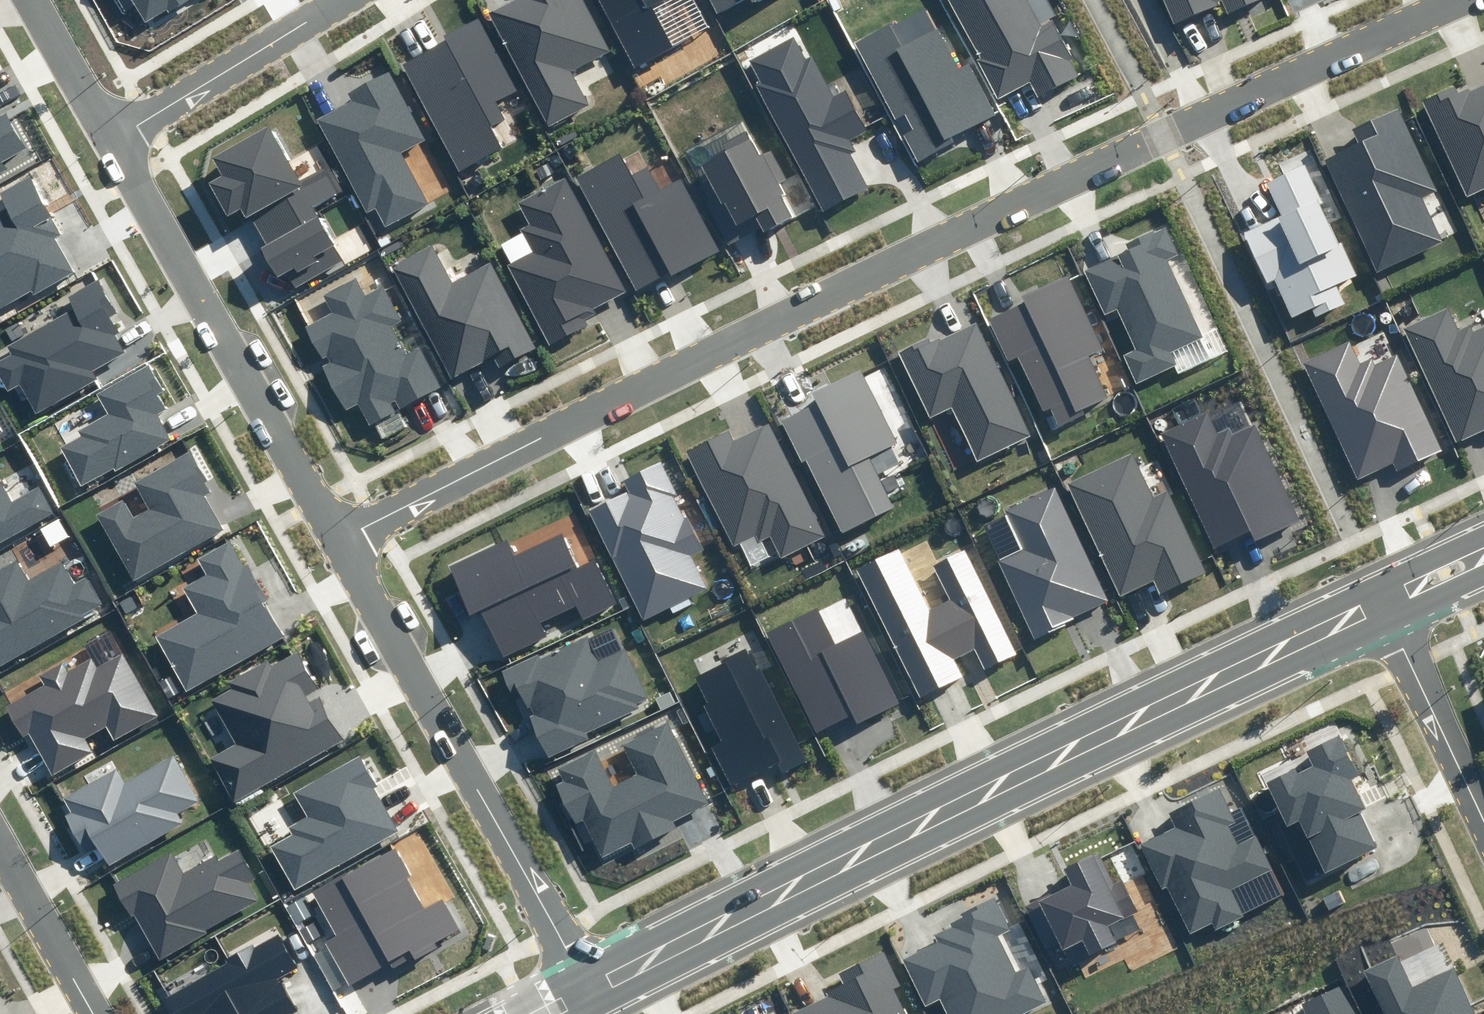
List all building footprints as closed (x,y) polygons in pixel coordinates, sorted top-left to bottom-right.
[(143,23),(184,0),(130,0),(143,23)] [(488,12),(547,127),(589,106),(570,70),(608,51),(581,0),(512,0),(488,12)] [(631,71),(677,47),(653,2),(657,0),(594,0),(631,71)] [(716,15),(745,0),(708,0),(716,15)] [(999,101),(1030,86),(1038,100),(1084,77),(1055,21),(1040,28),(1026,0),(947,0),(999,101)] [(1173,22),(1218,3),(1223,13),(1255,0),(1164,0),(1173,22)] [(926,7),(857,41),(896,120),(908,114),(914,126),(902,132),(917,163),(957,143),(953,135),(993,115),(969,66),(958,72),(926,7)] [(447,41),(402,64),(458,173),(502,150),(490,127),(505,119),(496,102),(517,91),(479,18),(445,36),(447,41)] [(793,38),(745,62),(822,214),(872,189),(849,142),(868,133),(847,90),(830,99),(810,58),(804,60),(793,38)] [(351,102),(320,118),(368,213),(378,208),(387,226),(429,205),(403,153),(425,142),(389,72),(347,93),(351,102)] [(655,88),(656,90),(658,91),(660,92),(662,92),(663,91),(665,90),(666,88),(666,87),(666,85),(665,83),(664,82),(662,81),(660,81),(659,81),(657,82),(656,83),(655,85),(655,87),(655,88)] [(1421,99),(1466,202),(1483,194),(1483,82),(1459,93),(1456,84),(1421,99)] [(645,93),(646,94),(647,96),(649,96),(651,96),(653,96),(654,94),(655,93),(656,91),(655,89),(655,88),(653,86),(652,85),(650,85),(648,86),(647,86),(645,88),(645,89),(644,91),(645,93)] [(1361,143),(1325,158),(1375,271),(1442,242),(1423,198),(1437,192),(1400,108),(1354,128),(1361,143)] [(24,145),(7,114),(0,117),(0,159),(24,145)] [(300,183),(269,126),(212,157),(222,174),(209,181),(228,217),(239,211),(275,276),(285,271),(294,288),(343,261),(313,206),(340,192),(327,168),(300,183)] [(725,148),(701,160),(735,224),(752,216),(761,234),(792,218),(777,188),(788,182),(771,151),(762,156),(746,126),(720,139),(725,148)] [(566,155),(567,157),(568,158),(570,159),(572,159),(573,158),(575,157),(576,155),(576,154),(576,152),(575,150),(574,149),(572,148),(571,148),(569,148),(567,149),(566,150),(565,152),(565,154),(566,155)] [(619,153),(574,176),(635,293),(719,250),(682,178),(656,191),(645,169),(631,176),(619,153)] [(551,164),(552,166),(553,167),(555,168),(557,168),(559,167),(560,166),(561,164),(562,162),(561,161),(561,159),(559,158),(558,157),(556,157),(554,157),(553,158),(551,159),(551,161),(550,162),(551,164)] [(1281,218),(1247,233),(1269,281),(1274,279),(1292,317),(1310,309),(1314,317),(1344,304),(1335,285),(1358,275),(1342,241),(1338,243),(1321,204),(1326,202),(1309,164),(1266,183),(1281,218)] [(0,207),(0,310),(75,269),(56,235),(61,232),(32,178),(0,195),(0,196),(4,204),(0,207)] [(627,292),(567,178),(519,203),(530,225),(523,228),(534,249),(506,264),(549,346),(590,325),(587,319),(596,314),(593,309),(627,292)] [(1127,250),(1085,268),(1105,315),(1117,310),(1134,347),(1120,353),(1134,384),(1174,367),(1167,352),(1202,337),(1167,257),(1177,253),(1165,225),(1124,242),(1127,250)] [(433,243),(392,264),(451,378),(492,357),(497,368),(536,349),(491,263),(453,283),(433,243)] [(0,361),(0,377),(8,391),(21,384),(36,411),(93,380),(89,373),(126,353),(106,317),(120,310),(101,275),(67,293),(73,305),(2,344),(8,356),(0,361)] [(331,310),(303,325),(348,409),(358,404),(369,424),(441,386),(419,346),(407,353),(392,326),(400,322),(382,289),(368,296),(356,275),(322,293),(331,310)] [(1023,300),(985,317),(1006,366),(1016,362),(1047,431),(1085,415),(1081,407),(1110,394),(1091,352),(1096,349),(1064,277),(1021,296),(1023,300)] [(1401,314),(1402,315),(1403,316),(1405,317),(1407,317),(1409,316),(1410,315),(1411,314),(1411,312),(1411,310),(1410,308),(1409,307),(1407,306),(1406,306),(1404,306),(1402,307),(1401,309),(1400,310),(1400,312),(1401,314)] [(1470,334),(1467,327),(1458,330),(1448,308),(1404,328),(1456,445),(1483,432),(1483,328),(1470,334)] [(1381,320),(1382,322),(1383,323),(1385,324),(1387,324),(1389,323),(1390,322),(1391,320),(1391,319),(1391,317),(1390,315),(1389,314),(1387,313),(1386,313),(1384,313),(1382,314),(1381,315),(1381,317),(1380,319),(1381,320)] [(1027,435),(975,325),(938,342),(935,337),(903,352),(932,416),(953,406),(977,458),(1027,435)] [(1351,339),(1303,361),(1358,479),(1394,463),(1397,470),(1443,450),(1398,354),(1374,365),(1372,358),(1362,363),(1351,339)] [(814,404),(782,420),(839,539),(900,510),(882,472),(899,464),(890,446),(897,443),(860,368),(809,393),(814,404)] [(83,437),(60,449),(81,487),(173,437),(157,408),(165,404),(146,369),(100,394),(109,411),(78,428),(83,437)] [(1204,416),(1159,436),(1214,552),(1250,536),(1253,543),(1297,523),(1252,427),(1232,437),(1228,428),(1213,435),(1204,416)] [(11,438),(0,419),(0,444),(11,438)] [(1155,427),(1156,429),(1158,430),(1160,430),(1162,430),(1163,430),(1165,429),(1166,427),(1166,425),(1166,423),(1165,422),(1164,420),(1162,420),(1160,419),(1159,420),(1157,421),(1156,422),(1155,423),(1155,425),(1155,427)] [(826,533),(773,423),(733,442),(728,431),(686,451),(733,550),(769,532),(780,555),(826,533)] [(1131,451),(1066,481),(1120,598),(1154,582),(1160,595),(1206,574),(1167,491),(1153,498),(1131,451)] [(120,501),(95,515),(132,582),(227,529),(208,496),(215,492),(193,453),(137,484),(151,511),(132,521),(120,501)] [(1063,470),(1064,472),(1066,473),(1067,474),(1069,474),(1071,473),(1073,472),(1074,470),(1074,468),(1074,467),(1073,465),(1072,464),(1070,463),(1068,463),(1066,463),(1065,464),(1064,465),(1063,467),(1063,468),(1063,470)] [(703,551),(662,464),(626,481),(631,492),(592,510),(644,621),(710,591),(693,555),(703,551)] [(54,511),(39,485),(12,500),(0,479),(0,542),(54,511)] [(1025,547),(999,559),(1036,639),(1112,604),(1058,487),(1008,510),(1025,547)] [(502,541),(452,566),(499,662),(552,637),(544,621),(576,605),(582,617),(617,600),(595,554),(578,563),(563,533),(511,559),(502,541)] [(196,613),(156,635),(185,689),(283,636),(230,539),(196,557),(205,574),(181,587),(196,613)] [(856,545),(857,546),(858,547),(859,547),(861,548),(862,547),(863,546),(864,545),(864,544),(864,542),(863,541),(862,540),(861,539),(860,539),(858,540),(857,540),(856,541),(856,542),(856,544),(856,545)] [(848,549),(849,550),(850,551),(851,552),(852,552),(854,551),(855,550),(856,549),(856,548),(856,546),(855,545),(854,544),(853,544),(852,543),(850,544),(849,544),(848,545),(848,546),(848,548),(848,549)] [(899,548),(858,567),(919,697),(963,676),(955,659),(974,650),(985,675),(1020,659),(968,548),(935,564),(952,601),(929,612),(899,548)] [(99,606),(83,578),(73,584),(60,561),(32,578),(19,555),(0,565),(0,662),(99,606)] [(818,607),(765,634),(816,733),(852,715),(857,725),(900,703),(864,632),(837,645),(818,607)] [(584,637),(508,671),(548,759),(591,739),(587,731),(651,703),(627,650),(596,664),(584,637)] [(720,745),(711,749),(730,789),(773,768),(776,774),(804,760),(749,648),(693,675),(705,701),(700,704),(720,745)] [(296,652),(210,700),(235,745),(211,758),(235,801),(346,740),(322,696),(311,703),(306,694),(316,688),(296,652)] [(29,729),(55,772),(92,750),(87,741),(105,730),(113,744),(162,716),(125,653),(100,667),(92,654),(68,667),(63,660),(40,674),(46,685),(8,707),(23,733),(29,729)] [(597,747),(554,768),(560,781),(554,784),(575,826),(584,821),(601,855),(630,841),(633,847),(672,828),(668,821),(706,802),(666,721),(622,742),(638,774),(615,785),(597,747)] [(1358,775),(1339,736),(1306,752),(1313,766),(1298,773),(1296,768),(1265,783),(1286,826),(1281,828),(1305,879),(1375,846),(1358,812),(1364,809),(1349,779),(1358,775)] [(67,798),(74,811),(66,816),(84,850),(94,844),(107,868),(189,824),(182,812),(200,803),(175,757),(124,784),(117,771),(67,798)] [(400,831),(361,758),(291,795),(304,820),(290,827),(293,834),(274,844),(296,886),(400,831)] [(1231,811),(1220,788),(1169,812),(1176,827),(1141,844),(1162,889),(1168,887),(1190,934),(1212,923),(1216,930),(1243,916),(1242,914),(1284,894),(1241,806),(1231,811)] [(400,845),(315,891),(339,935),(328,941),(350,983),(405,953),(411,963),(466,933),(446,897),(432,905),(400,845)] [(170,857),(119,885),(158,957),(262,901),(249,877),(256,873),(242,846),(181,878),(170,857)] [(1070,883),(1023,906),(1048,955),(1063,948),(1071,964),(1115,942),(1107,926),(1137,911),(1122,880),(1113,884),(1097,853),(1063,870),(1070,883)] [(1046,1002),(1028,965),(1016,971),(999,936),(1010,930),(994,897),(961,914),(963,917),(950,924),(952,927),(936,935),(939,943),(904,960),(926,1005),(940,998),(947,1013),(1021,1013),(1046,1002)] [(162,1000),(171,1013),(290,1013),(298,1009),(279,977),(298,966),(279,932),(162,1000)] [(829,996),(793,1013),(906,1013),(894,989),(901,986),(884,951),(838,974),(843,985),(827,992),(829,996)] [(1397,957),(1364,972),(1383,1013),(1473,1013),(1454,971),(1412,990),(1397,957)] [(1344,985),(1302,1004),(1306,1013),(1357,1013),(1344,985)]
